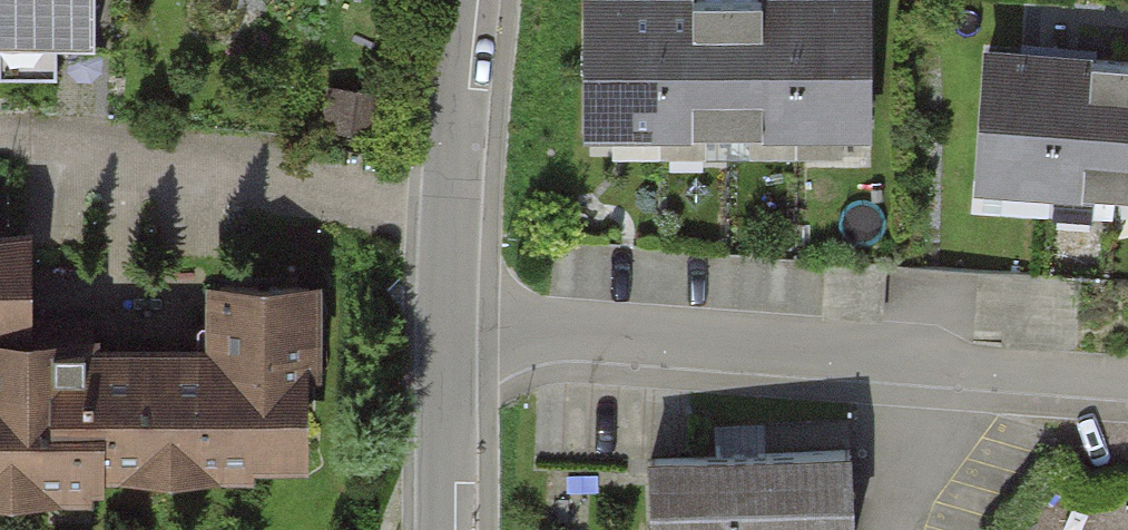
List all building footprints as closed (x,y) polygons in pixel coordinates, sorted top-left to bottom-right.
[(102,45),(100,0),(0,0),(0,49),(102,45)] [(867,128),(867,0),(590,0),(590,128),(867,128)] [(58,72),(59,51),(0,50),(0,70),(58,72)] [(1127,193),(1127,60),(988,51),(979,183),(1127,193)] [(88,482),(87,343),(9,344),(9,236),(0,236),(0,482),(88,482)] [(203,343),(87,343),(88,482),(300,481),(299,285),(203,285),(203,343)] [(836,449),(640,454),(642,529),(838,529),(836,449)]
